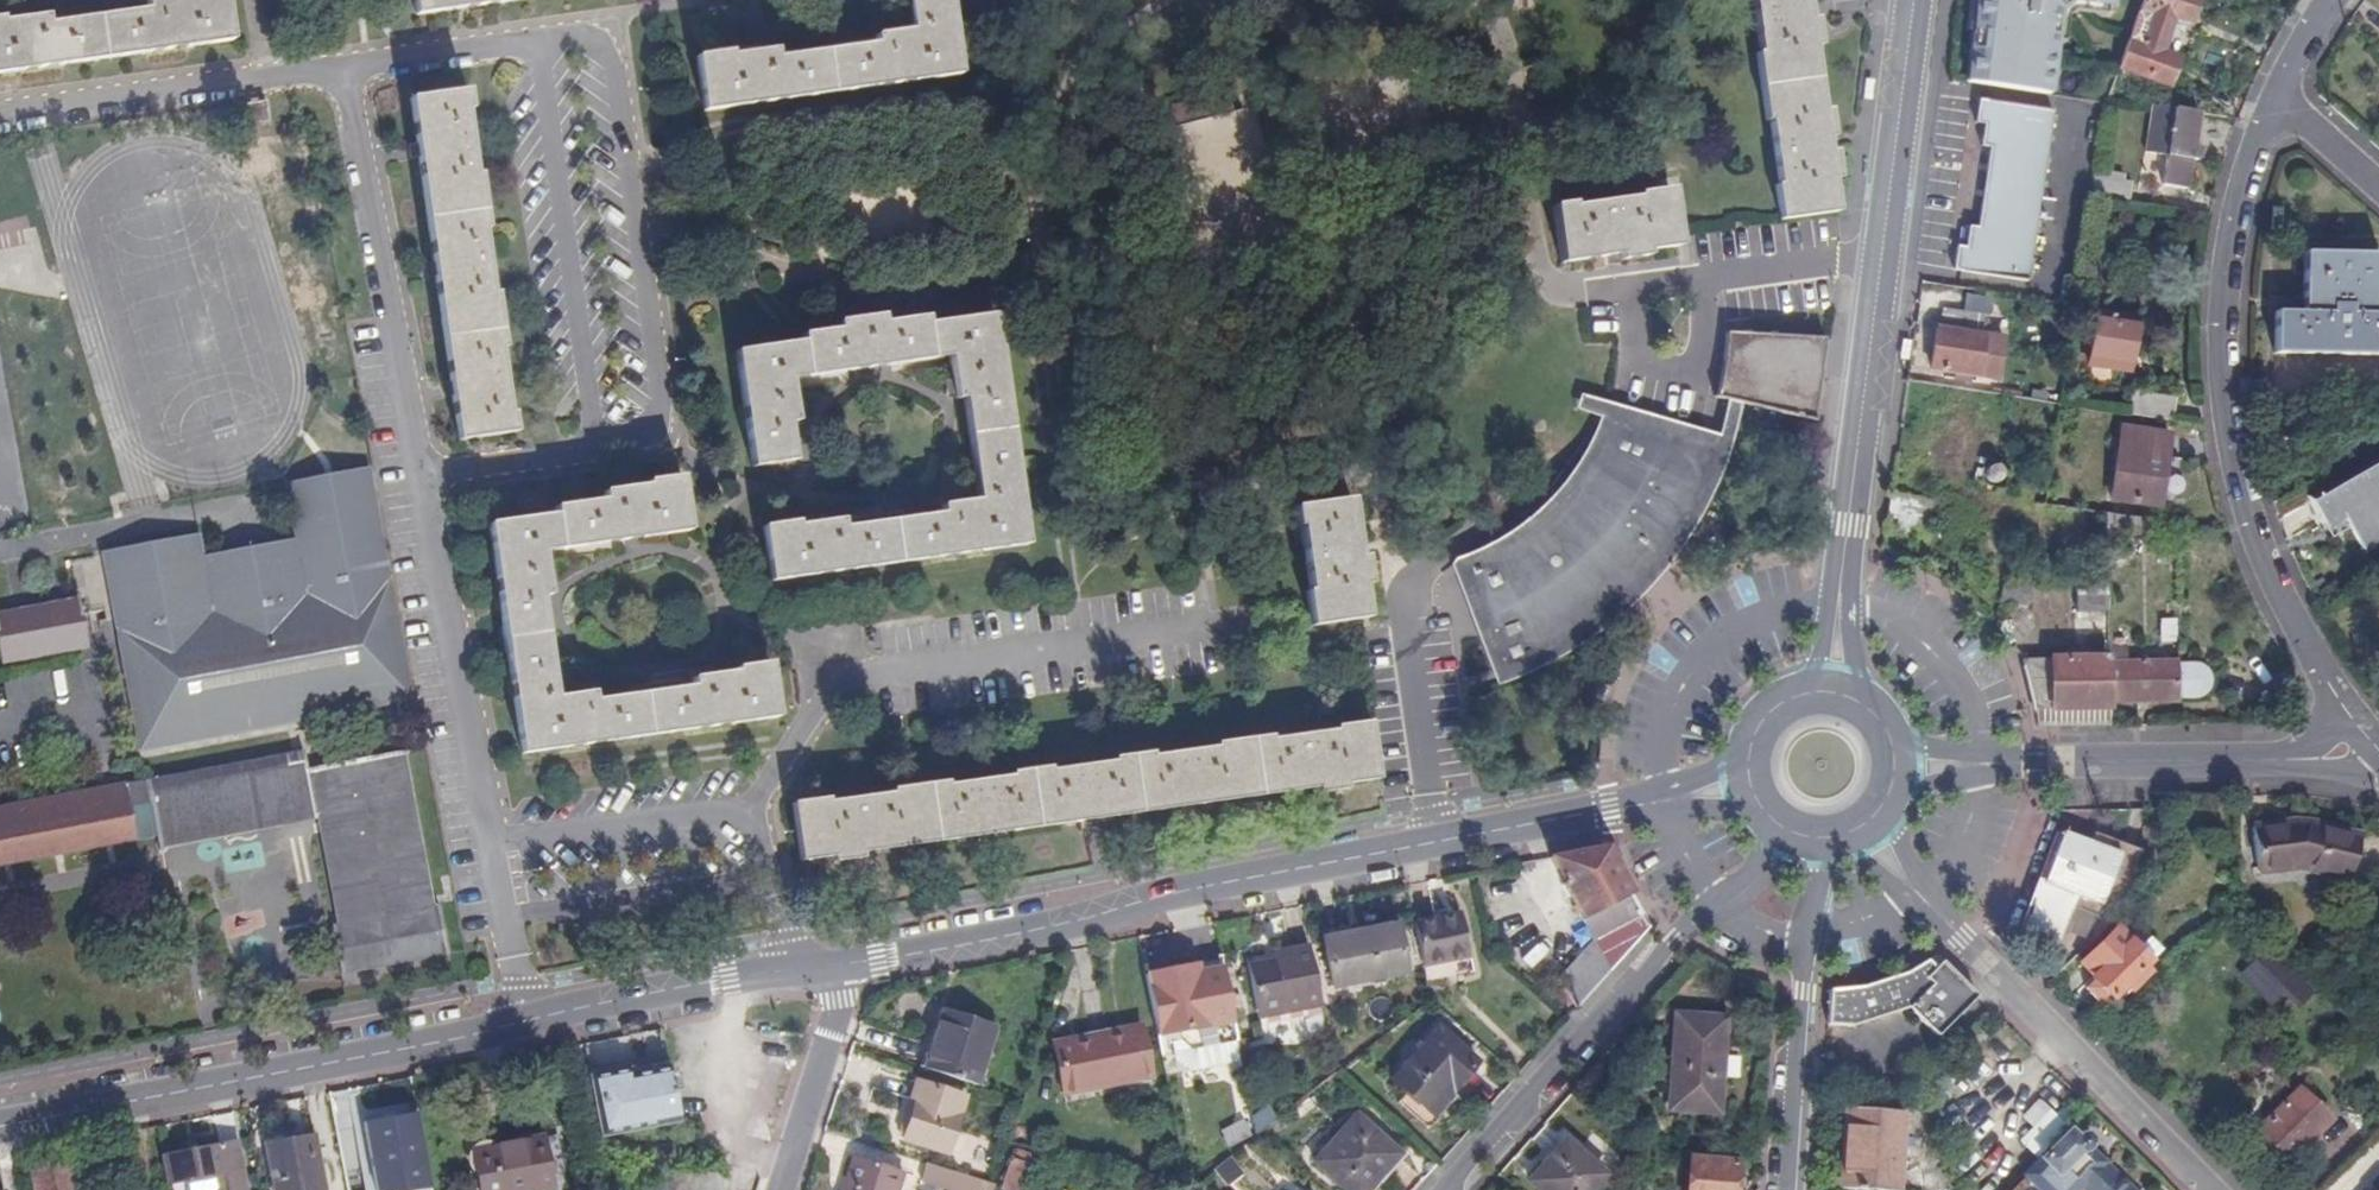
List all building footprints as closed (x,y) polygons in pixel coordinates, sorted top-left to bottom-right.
[(229,39),(224,0),(157,0),(143,2),(144,10),(45,25),(44,17),(0,23),(0,21),(0,72),(229,39)] [(501,0),(413,0),(414,13),(501,0)] [(948,0),(905,0),(909,28),(874,33),(875,40),(776,55),(774,47),(730,53),(729,47),(697,52),(705,108),(958,71),(948,0)] [(1761,58),(1756,59),(1766,126),(1770,125),(1779,189),(1775,190),(1780,225),(1836,217),(1832,186),(1838,185),(1834,157),(1828,158),(1826,143),(1832,142),(1828,114),(1822,115),(1813,50),(1818,49),(1815,23),(1809,24),(1806,0),(1752,0),(1761,58)] [(2052,94),(2064,9),(2075,0),(2115,6),(2116,0),(1977,0),(1973,30),(1978,31),(1971,83),(2052,94)] [(2193,0),(2142,0),(2116,68),(2167,86),(2175,62),(2159,55),(2170,27),(2184,31),(2196,1),(2193,0)] [(462,90),(407,98),(456,440),(512,432),(510,412),(502,413),(493,348),(499,347),(492,293),(485,294),(476,230),(483,229),(475,174),(468,175),(458,110),(465,109),(462,90)] [(1210,94),(1168,97),(1170,121),(1212,118),(1210,94)] [(1967,250),(1957,250),(1953,272),(2025,285),(2033,222),(2049,223),(2051,203),(2036,200),(2049,115),(1977,104),(1974,129),(1984,130),(1981,148),(1990,150),(1981,232),(1970,231),(1967,250)] [(2182,188),(2194,113),(2150,106),(2143,152),(2163,155),(2160,185),(2182,188)] [(241,124),(240,124),(241,132),(265,128),(264,121),(241,124)] [(1646,257),(1679,252),(1671,196),(1638,201),(1639,204),(1573,214),(1572,209),(1553,212),(1561,268),(1618,260),(1619,265),(1647,261),(1646,257)] [(2378,258),(2378,254),(2304,254),(2304,312),(2275,312),(2275,356),(2378,357),(2378,313),(2378,258)] [(1985,319),(1944,312),(1941,330),(1936,329),(1929,371),(1976,379),(1985,319)] [(772,580),(1028,544),(995,315),(927,324),(926,315),(885,321),(884,314),(838,320),(839,328),(804,333),(805,342),(737,352),(753,465),(794,459),(789,424),(797,423),(791,380),(951,357),(957,400),(965,398),(980,500),(944,505),(945,513),(844,528),(843,519),(800,525),(800,521),(764,526),(772,580)] [(2135,322),(2097,315),(2088,366),(2128,373),(2135,322)] [(1821,372),(1826,335),(1723,327),(1712,393),(1811,420),(1821,372)] [(2131,393),(2126,415),(2172,422),(2175,400),(2131,393)] [(1690,490),(1705,453),(1606,414),(1592,445),(1566,486),(1541,514),(1507,545),(1469,569),(1509,669),(1539,652),(1568,633),(1607,600),(1646,559),(1690,490)] [(2168,437),(2121,429),(2110,499),(2159,506),(2168,437)] [(2309,500),(2329,529),(2340,523),(2362,555),(2378,544),(2378,455),(2309,500)] [(136,751),(410,699),(366,468),(281,484),(292,544),(200,562),(195,536),(99,554),(136,751)] [(551,516),(488,525),(520,753),(779,717),(771,662),(738,667),(738,671),(694,677),(695,685),(595,700),(593,690),(555,696),(541,597),(549,596),(543,552),(688,532),(680,476),(647,481),(648,485),(603,492),(604,500),(550,508),(551,516)] [(1931,503),(1890,496),(1885,531),(1928,536),(1931,503)] [(1315,627),(1372,619),(1367,587),(1374,586),(1370,559),(1363,560),(1355,500),(1299,508),(1302,528),(1306,527),(1315,591),(1310,592),(1315,627)] [(2109,612),(2108,580),(2076,582),(2077,612),(2109,612)] [(2002,581),(2000,601),(2030,605),(2032,587),(2021,585),(2002,581)] [(4,662),(85,647),(75,599),(0,612),(0,662),(4,662)] [(2039,726),(2112,725),(2111,701),(2110,664),(2110,657),(2021,661),(2039,726)] [(2110,664),(2111,701),(2176,700),(2176,697),(2199,696),(2205,690),(2209,681),(2206,671),(2199,665),(2175,665),(2175,662),(2110,664)] [(1346,783),(1379,778),(1371,722),(1336,727),(1336,732),(1272,740),(1271,736),(1216,743),(1217,749),(1152,757),(1151,753),(1114,758),(1114,763),(1049,772),(1049,768),(1010,773),(1011,777),(945,786),(945,781),(892,789),(892,793),(829,802),(828,797),(793,802),(800,857),(832,853),(832,859),(860,856),(859,849),(1318,787),(1319,793),(1347,789),(1346,783)] [(449,953),(440,904),(430,906),(401,750),(306,767),(302,749),(0,805),(0,863),(134,838),(127,803),(146,800),(154,841),(315,811),(336,924),(327,926),(336,974),(449,953)] [(2305,827),(2253,829),(2256,872),(2300,872),(2351,884),(2361,842),(2305,827)] [(2168,857),(2142,847),(2097,829),(2089,846),(2058,835),(2020,928),(2059,943),(2072,909),(2097,919),(2127,887),(2141,893),(2168,866),(2168,857)] [(1555,979),(1571,1013),(1642,933),(1620,877),(1605,848),(1552,858),(1588,941),(1555,979)] [(1535,861),(1518,864),(1519,873),(1537,870),(1535,861)] [(1412,922),(1420,965),(1467,957),(1459,914),(1412,922)] [(1405,976),(1397,928),(1321,941),(1329,989),(1405,976)] [(2134,947),(2116,929),(2081,965),(2093,977),(2090,980),(2093,983),(2085,991),(2100,1006),(2108,998),(2111,1001),(2129,984),(2134,988),(2148,974),(2142,969),(2149,962),(2147,960),(2157,949),(2145,937),(2134,947)] [(1255,1019),(1321,1008),(1310,948),(1273,954),(1274,962),(1246,967),(1255,1019)] [(2238,975),(2262,999),(2288,974),(2265,951),(2238,975)] [(1232,1040),(1219,963),(1143,976),(1153,1037),(1184,1031),(1191,1069),(1236,1061),(1232,1040)] [(1828,996),(1826,1029),(1849,1029),(1907,1013),(1934,1042),(1974,1003),(1956,986),(1940,969),(1934,975),(1925,967),(1897,980),(1864,990),(1828,996)] [(2288,974),(2262,999),(2269,1006),(2281,994),(2295,1009),(2309,995),(2288,974)] [(1682,1080),(1681,1100),(1717,1102),(1724,1013),(1676,1010),(1672,1080),(1682,1080)] [(924,1072),(975,1087),(992,1029),(940,1015),(924,1072)] [(2370,1028),(2378,1037),(2378,1019),(2370,1028)] [(1148,1080),(1139,1030),(1049,1046),(1058,1095),(1148,1080)] [(1471,1064),(1436,1031),(1387,1085),(1420,1113),(1444,1086),(1449,1090),(1471,1064)] [(1245,1038),(1232,1040),(1236,1061),(1237,1065),(1249,1062),(1245,1038)] [(673,1077),(671,1073),(635,1078),(634,1073),(592,1079),(603,1141),(681,1125),(676,1096),(679,1094),(678,1088),(675,1089),(673,1082),(677,1081),(676,1077),(673,1077)] [(1670,1100),(1681,1100),(1682,1080),(1672,1080),(1670,1100)] [(962,1101),(913,1084),(907,1104),(913,1106),(901,1143),(943,1157),(962,1101)] [(2295,1091),(2249,1138),(2267,1155),(2273,1150),(2288,1166),(2327,1123),(2295,1091)] [(2020,1136),(2038,1153),(2076,1113),(2064,1101),(2056,1109),(2040,1093),(2022,1112),(2033,1122),(2020,1136)] [(1248,1125),(1251,1141),(1272,1124),(1263,1113),(1248,1125)] [(1844,1115),(1839,1189),(1896,1189),(1901,1120),(1844,1115)] [(428,1156),(424,1137),(407,1140),(402,1118),(349,1129),(357,1169),(428,1156)] [(1352,1121),(1310,1169),(1334,1189),(1368,1189),(1371,1187),(1366,1181),(1390,1155),(1352,1121)] [(1238,1127),(1216,1138),(1223,1155),(1246,1144),(1238,1127)] [(2063,1133),(2019,1178),(2031,1189),(2041,1189),(2056,1174),(2074,1189),(2121,1189),(2096,1166),(2080,1151),(2087,1144),(2077,1134),(2070,1140),(2063,1133)] [(1567,1135),(1532,1176),(1547,1189),(1587,1189),(1606,1169),(1567,1135)] [(560,1137),(544,1140),(549,1164),(565,1161),(560,1137)] [(314,1138),(269,1147),(276,1189),(324,1189),(314,1138)] [(544,1140),(476,1152),(483,1189),(554,1189),(549,1164),(544,1140)] [(168,1156),(173,1182),(199,1178),(202,1189),(247,1189),(239,1143),(168,1156)] [(1692,1154),(1689,1189),(1736,1189),(1739,1158),(1692,1154)] [(853,1161),(843,1189),(894,1189),(899,1176),(853,1161)] [(1004,1161),(995,1189),(1017,1189),(1024,1167),(1004,1161)] [(68,1164),(30,1171),(34,1189),(74,1189),(73,1187),(83,1186),(78,1162),(68,1164)] [(1219,1189),(1228,1189),(1239,1181),(1225,1163),(1208,1176),(1219,1189)] [(988,1188),(923,1167),(917,1183),(939,1189),(987,1189),(988,1188)]
